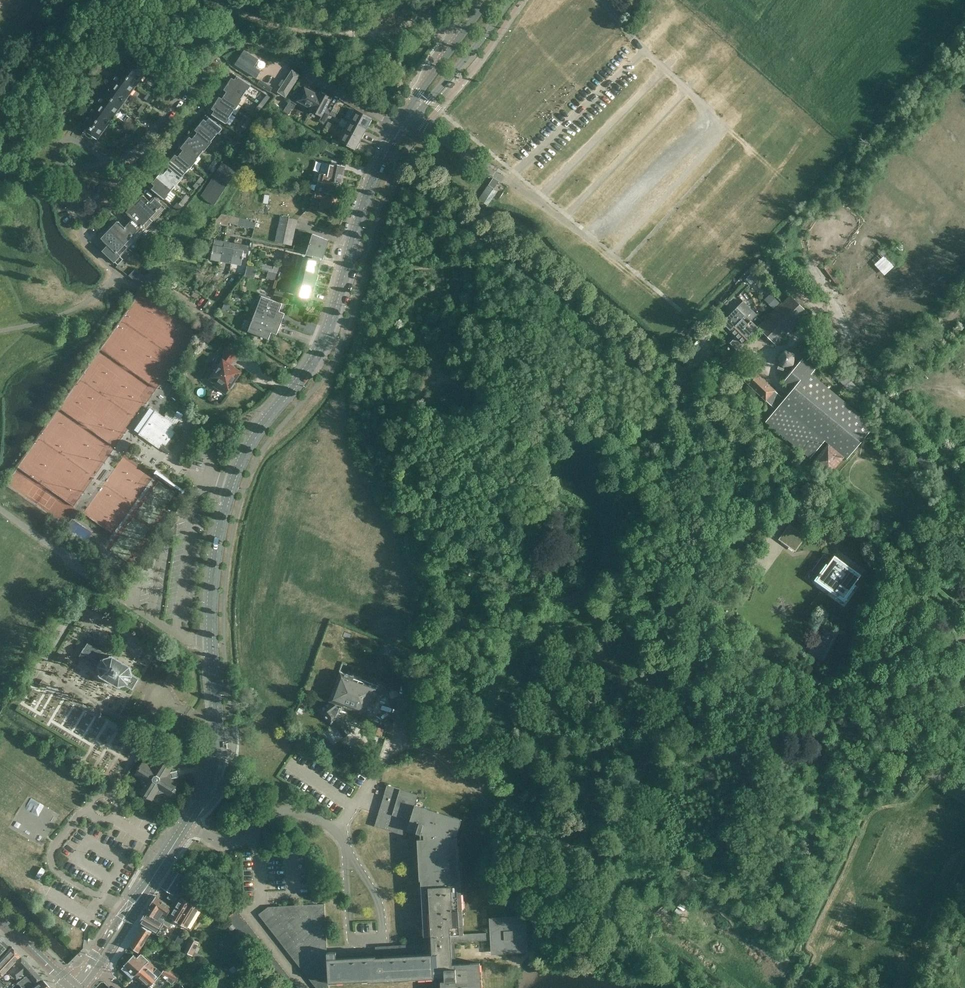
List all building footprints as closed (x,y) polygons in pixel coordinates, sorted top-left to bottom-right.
[(233,65),(256,80),(257,78),(268,61),(249,50),(247,53),(243,51),(240,56),(239,55),(233,65)] [(126,60),(118,71),(128,78),(136,66),(126,60)] [(136,66),(128,78),(137,84),(144,76),(145,73),(141,70),(136,66)] [(118,71),(110,82),(120,89),(128,78),(118,71)] [(285,73),(274,89),(274,90),(288,99),(298,81),(285,73)] [(231,82),(229,85),(244,95),(251,85),(234,74),(232,78),(231,82)] [(128,78),(120,89),(129,95),(137,84),(128,78)] [(255,82),(270,92),(273,88),(257,78),(256,80),(255,82)] [(110,82),(103,93),(112,99),(120,89),(110,82)] [(224,90),(221,93),(238,105),(241,107),(247,97),(244,95),(229,85),(227,87),(224,90)] [(298,100),(312,108),(319,95),(317,94),(318,93),(312,91),(312,92),(305,88),(303,91),(297,91),(296,90),(290,100),(296,104),(298,100)] [(120,89),(112,99),(122,106),(129,95),(120,89)] [(103,93),(95,103),(104,110),(112,99),(103,93)] [(218,101),(217,104),(232,115),(238,105),(221,93),(220,97),(218,101)] [(325,123),(330,114),(330,113),(325,110),(331,99),(320,93),(319,95),(312,108),(311,110),(322,116),(319,120),(325,123)] [(260,104),(263,107),(272,97),(268,94),(267,96),(266,95),(264,97),(265,98),(262,102),(257,99),(256,101),(260,104)] [(112,99),(104,110),(114,117),(122,106),(112,99)] [(392,99),(385,108),(390,111),(397,102),(392,99)] [(284,111),(289,114),(295,105),(290,101),(284,111)] [(95,103),(87,114),(96,121),(104,110),(95,103)] [(232,115),(217,104),(215,106),(212,109),(209,112),(225,124),(232,115)] [(104,110),(96,121),(106,128),(114,117),(104,110)] [(350,120),(366,129),(371,119),(355,110),(350,120)] [(83,134),(87,133),(96,121),(87,114),(78,127),(82,129),(83,134)] [(202,123),(200,125),(215,137),(222,128),(207,115),(206,116),(204,119),(202,123)] [(243,125),(247,128),(253,120),(250,117),(246,122),(243,119),(241,121),(244,124),(243,125)] [(349,121),(349,122),(344,131),(360,139),(366,129),(350,120),(350,121),(349,121)] [(96,121),(87,133),(86,135),(90,137),(92,134),(98,139),(106,128),(96,121)] [(192,133),(207,147),(215,137),(200,125),(198,128),(195,130),(192,133)] [(247,128),(243,125),(237,132),(241,135),(247,128)] [(360,139),(344,131),(339,141),(355,150),(360,139)] [(188,141),(186,143),(201,155),(207,147),(192,133),(190,137),(188,141)] [(226,147),(229,149),(234,144),(230,141),(226,147)] [(181,148),(177,151),(193,164),(201,155),(186,143),(184,145),(181,148)] [(322,152),(339,160),(341,155),(325,146),(322,152)] [(174,158),(172,161),(186,173),(193,164),(177,151),(175,154),(174,158)] [(163,168),(179,181),(186,173),(172,161),(170,163),(166,165),(163,168)] [(223,162),(201,195),(205,198),(205,199),(214,205),(236,171),(223,162)] [(318,181),(316,192),(337,197),(344,166),(331,163),(330,165),(322,163),(320,173),(319,172),(317,181),(318,181)] [(159,176),(157,178),(172,190),(179,181),(163,168),(163,169),(161,172),(159,176)] [(493,177),(488,185),(494,189),(497,184),(498,185),(500,183),(498,182),(499,181),(493,177)] [(172,190),(157,178),(155,181),(152,183),(149,186),(148,186),(164,199),(172,190)] [(485,201),(495,191),(487,184),(478,195),(485,201)] [(337,197),(316,192),(315,197),(317,197),(316,202),(321,203),(320,207),(334,210),(337,197)] [(134,202),(153,220),(166,208),(155,197),(150,201),(144,195),(141,197),(137,199),(135,201),(134,202)] [(129,224),(140,234),(153,220),(134,202),(130,206),(129,210),(126,213),(133,219),(131,221),(129,224)] [(223,213),(217,219),(216,224),(228,226),(228,222),(230,215),(223,213)] [(281,214),(275,240),(292,244),(298,218),(281,214)] [(239,225),(240,218),(232,215),(230,215),(228,222),(239,225)] [(240,218),(239,225),(240,225),(256,229),(257,223),(240,218)] [(140,234),(129,224),(125,228),(118,221),(116,223),(112,225),(108,228),(128,247),(140,234)] [(128,247),(108,228),(105,232),(104,236),(101,239),(108,245),(103,251),(118,265),(123,259),(120,255),(128,247)] [(322,258),(325,247),(328,240),(324,238),(312,234),(309,243),(307,249),(303,248),(295,245),(293,250),(312,257),(312,255),(322,258)] [(221,261),(225,241),(215,239),(211,259),(221,261)] [(225,241),(221,261),(232,263),(235,243),(225,241)] [(235,243),(232,263),(241,264),(242,259),(243,259),(244,256),(243,256),(243,253),(248,254),(248,252),(249,246),(235,243)] [(877,250),(869,259),(880,269),(888,260),(877,250)] [(296,268),(317,273),(318,268),(320,267),(320,264),(319,263),(320,261),(299,256),(297,265),(300,265),(300,269),(296,268)] [(247,265),(245,275),(255,277),(257,267),(247,265)] [(317,273),(296,268),(294,277),(297,278),(297,281),(314,285),(315,280),(316,280),(318,275),(317,275),(317,273)] [(314,287),(314,285),(297,281),(292,280),(289,293),(311,298),(313,292),(314,291),(315,288),(314,287)] [(276,288),(275,295),(283,298),(285,291),(276,288)] [(258,304),(255,313),(281,324),(285,313),(279,311),(282,304),(270,299),(270,297),(260,293),(257,303),(258,304)] [(789,295),(758,328),(759,327),(777,345),(808,313),(789,295)] [(730,343),(737,349),(758,328),(750,320),(756,314),(742,301),(722,322),(736,336),(730,343)] [(281,324),(255,313),(248,331),(268,339),(271,332),(277,334),(281,324)] [(230,364),(238,352),(228,345),(223,353),(225,354),(221,358),(223,359),(210,379),(215,382),(214,384),(227,393),(231,387),(232,388),(235,383),(234,382),(241,371),(230,364)] [(781,349),(779,364),(794,365),(795,351),(781,349)] [(874,425),(812,373),(816,369),(802,358),(784,381),(793,388),(765,421),(810,458),(825,440),(847,458),(874,425)] [(831,359),(823,367),(853,398),(862,389),(831,359)] [(780,396),(753,370),(744,379),(771,406),(780,396)] [(165,414),(172,419),(176,413),(169,408),(165,414)] [(141,434),(160,447),(168,453),(184,431),(175,425),(155,412),(141,434)] [(812,463),(828,476),(844,457),(828,443),(812,463)] [(781,537),(796,549),(805,536),(790,525),(781,537)] [(62,547),(70,553),(73,548),(65,542),(62,547)] [(867,575),(843,558),(825,584),(848,602),(867,575)] [(127,684),(134,688),(137,683),(140,678),(133,674),(132,668),(133,666),(111,654),(110,656),(87,643),(80,655),(99,666),(101,673),(100,675),(121,687),(122,686),(127,684)] [(330,701),(342,706),(368,715),(379,686),(339,671),(328,701),(330,701)] [(342,706),(330,701),(319,710),(330,724),(340,717),(338,715),(340,708),(341,708),(342,706)] [(358,736),(342,716),(334,723),(350,742),(358,736)] [(172,777),(170,772),(170,770),(173,764),(161,757),(158,762),(149,765),(142,761),(135,773),(141,777),(143,786),(140,792),(152,800),(155,794),(165,791),(171,795),(178,783),(172,779),(172,777)] [(329,982),(368,980),(368,981),(434,978),(434,975),(445,975),(445,980),(441,981),(441,987),(481,987),(480,963),(456,964),(455,941),(490,940),(490,941),(505,953),(514,953),(527,939),(527,929),(513,916),(502,917),(490,931),(490,933),(464,934),(460,868),(459,868),(457,834),(461,819),(415,805),(418,794),(387,785),(375,825),(406,835),(408,829),(420,833),(420,838),(417,838),(420,880),(421,880),(424,936),(431,936),(432,954),(376,957),(376,955),(337,958),(336,951),(327,952),(327,946),(324,903),(269,906),(272,910),(275,914),(278,918),(282,922),(285,926),(287,929),(290,933),(293,936),(296,940),(299,944),(303,948),(306,952),(309,956),(313,961),(316,965),(319,969),(323,974),(327,979),(316,987),(317,987),(329,987),(329,982)] [(35,877),(39,881),(46,873),(42,869),(35,877)] [(162,887),(173,894),(179,884),(187,889),(192,883),(183,878),(184,877),(173,870),(162,887)] [(173,893),(173,894),(171,893),(168,899),(177,904),(174,909),(157,897),(156,897),(146,912),(169,926),(170,924),(164,919),(166,915),(170,917),(169,917),(187,928),(199,908),(190,903),(192,899),(183,896),(175,894),(173,893)] [(262,918),(272,910),(269,906),(268,906),(259,914),(262,918)] [(231,922),(241,914),(237,909),(227,917),(231,922)] [(265,922),(275,914),(272,910),(262,918),(265,922)] [(169,926),(146,912),(139,922),(143,924),(163,936),(168,928),(169,928),(165,935),(168,937),(173,929),(169,926)] [(241,914),(231,922),(236,928),(246,920),(241,914)] [(268,926),(278,918),(275,914),(265,922),(268,926)] [(271,930),(282,922),(278,918),(268,926),(271,930)] [(246,920),(236,928),(240,933),(249,925),(246,920)] [(274,933),(285,926),(282,922),(271,930),(274,933)] [(249,925),(240,933),(239,933),(244,938),(254,931),(249,925)] [(130,945),(138,952),(151,932),(142,926),(130,945)] [(277,937),(287,929),(285,926),(274,933),(277,937)] [(280,940),(290,933),(287,929),(277,937),(280,940)] [(254,931),(244,938),(247,943),(257,935),(254,931)] [(247,943),(244,938),(239,933),(233,938),(242,948),(248,943),(247,943)] [(283,944),(293,936),(290,933),(280,940),(283,944)] [(257,935),(247,943),(248,943),(251,947),(261,940),(257,935)] [(286,948),(296,940),(293,936),(283,944),(286,948)] [(189,937),(184,950),(192,956),(199,942),(189,937)] [(261,940),(251,947),(255,952),(265,944),(261,940)] [(289,952),(299,944),(296,940),(286,948),(289,952)] [(265,944),(255,952),(258,956),(268,949),(265,944)] [(292,956),(303,948),(299,944),(289,952),(292,956)] [(17,958),(20,955),(11,947),(0,959),(0,976),(17,958)] [(295,960),(306,952),(303,948),(292,956),(295,960)] [(268,949),(258,956),(261,960),(272,953),(268,949)] [(298,964),(309,956),(306,952),(295,960),(298,964)] [(135,975),(137,978),(151,963),(140,953),(137,957),(133,954),(123,965),(121,968),(126,973),(132,978),(135,975)] [(272,953),(261,960),(265,965),(275,957),(272,953)] [(17,958),(0,976),(0,987),(16,987),(36,972),(21,956),(17,959),(17,958)] [(302,968),(313,961),(309,956),(298,964),(302,968)] [(275,957),(265,965),(269,969),(279,962),(275,957)] [(313,961),(302,968),(305,973),(316,965),(313,961)] [(279,962),(269,969),(273,974),(283,967),(279,962)] [(148,987),(150,985),(161,972),(151,963),(137,978),(148,987)] [(316,965),(305,973),(309,977),(319,969),(316,965)] [(164,967),(161,972),(161,973),(175,980),(178,974),(164,967)] [(283,967),(273,974),(277,979),(287,972),(283,967)] [(312,982),(323,974),(319,969),(309,977),(312,982)] [(36,972),(16,987),(34,987),(44,981),(36,972)] [(287,972),(277,979),(280,984),(291,977),(287,972)] [(327,979),(323,974),(312,982),(316,987),(327,979)] [(280,984),(283,987),(287,987),(295,982),(291,977),(280,984)]
